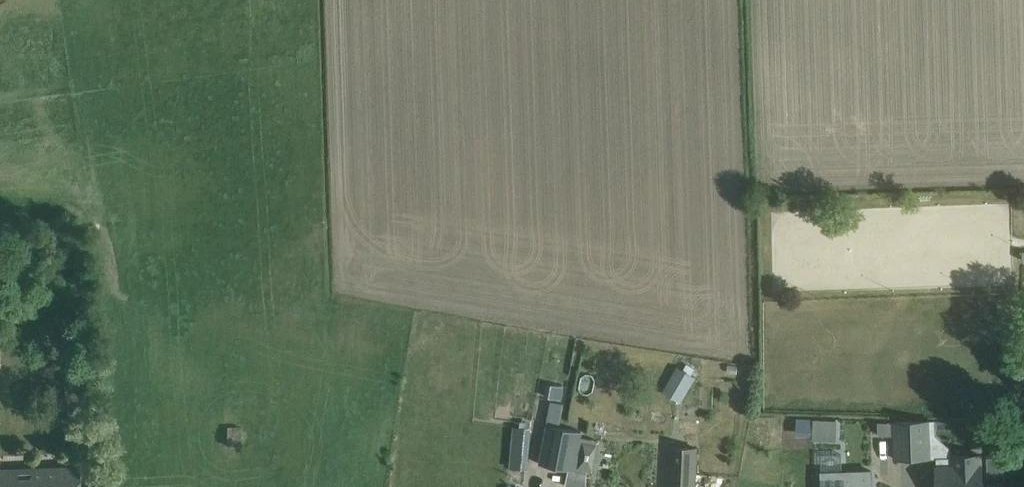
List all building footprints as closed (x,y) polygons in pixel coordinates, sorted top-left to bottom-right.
[(681,402),(695,377),(677,366),(662,392),(681,402)] [(559,428),(564,404),(551,401),(546,426),(559,428)] [(813,439),(836,440),(837,419),(813,418),(813,436),(813,439)] [(894,421),(878,420),(879,433),(895,433),(896,459),(930,458),(928,420),(898,421),(894,421)] [(527,469),(531,428),(514,426),(510,467),(527,469)] [(546,426),(539,463),(569,469),(575,470),(581,436),(582,433),(559,428),(546,426)] [(226,427),(225,446),(240,447),(241,427),(226,427)] [(581,436),(575,470),(586,472),(591,473),(597,440),(581,436)] [(697,448),(671,447),(669,486),(695,486),(697,448)] [(821,454),(821,472),(822,486),(872,486),(871,470),(842,471),(842,453),(821,454)] [(936,457),(936,458),(936,467),(937,484),(937,486),(982,486),(982,482),(981,456),(965,457),(951,457),(936,457)] [(1003,457),(987,457),(987,475),(1003,475),(1003,457)] [(77,467),(0,470),(0,486),(78,486),(77,467)]
